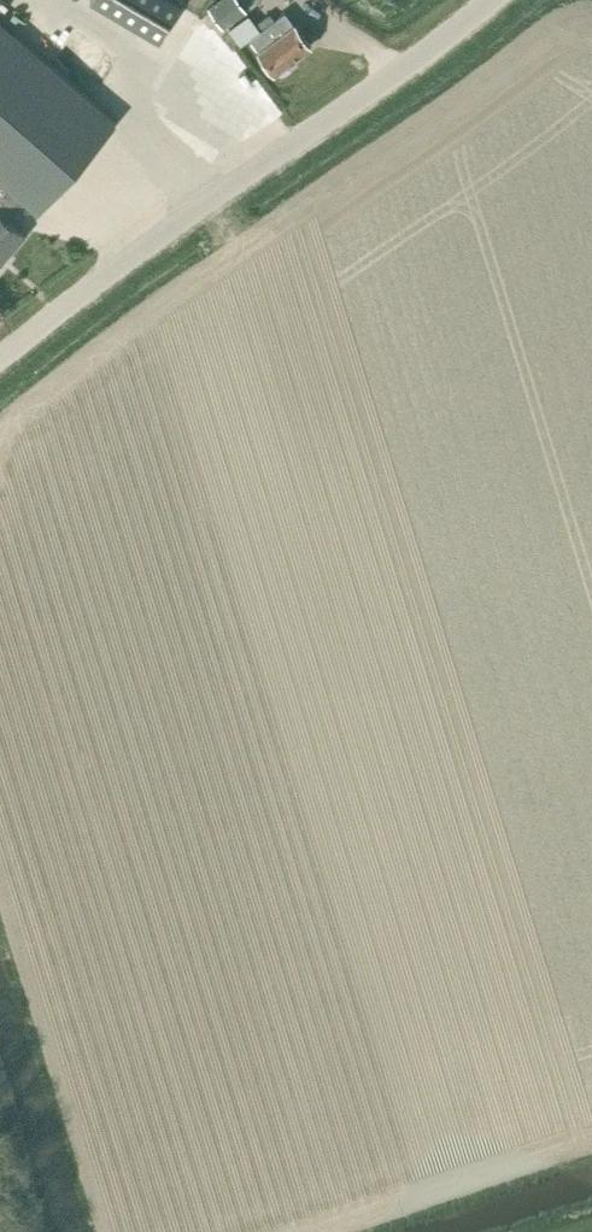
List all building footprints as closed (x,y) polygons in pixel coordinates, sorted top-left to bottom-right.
[(180,5),(171,0),(89,0),(88,1),(141,33),(158,43),(180,5)] [(245,11),(237,0),(218,0),(207,8),(221,28),(245,11)] [(293,23),(284,11),(273,19),(268,13),(254,23),(248,15),(229,29),(241,44),(250,37),(258,49),(274,71),(276,70),(282,71),(290,65),(291,59),(310,45),(293,23)] [(113,121),(0,22),(0,212),(16,193),(35,210),(113,121)] [(23,234),(0,214),(0,260),(23,234)]
